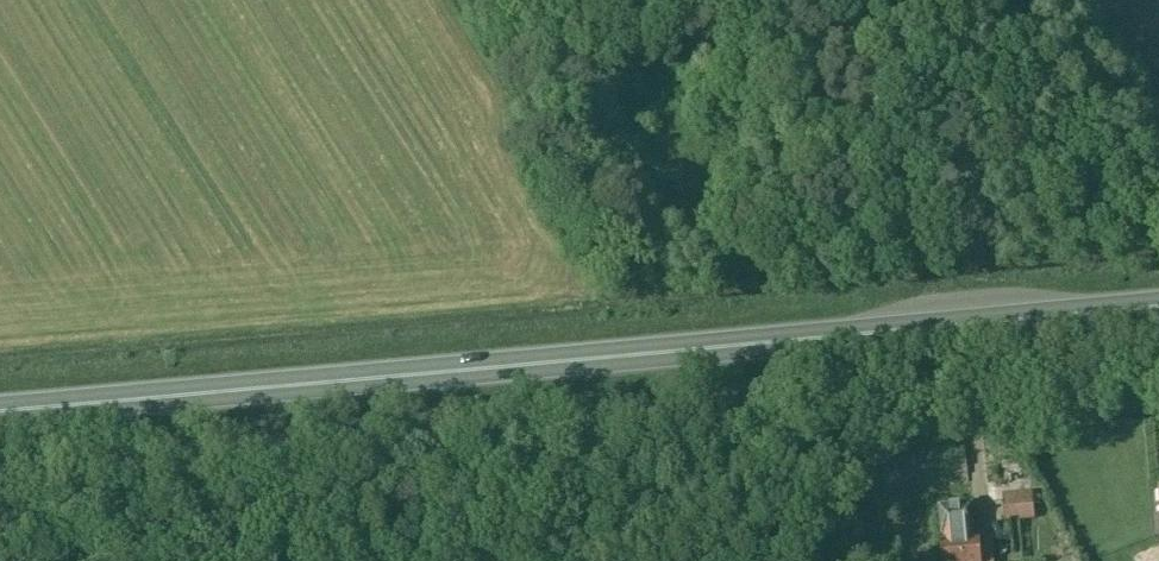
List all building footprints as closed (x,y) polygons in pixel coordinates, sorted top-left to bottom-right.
[(1003,492),(1005,521),(1034,519),(1031,490),(1003,492)] [(974,532),(972,505),(939,508),(941,534),(944,534),(945,541),(941,542),(942,560),(992,560),(991,541),(978,542),(978,539),(972,539),(972,532),(974,532)]
